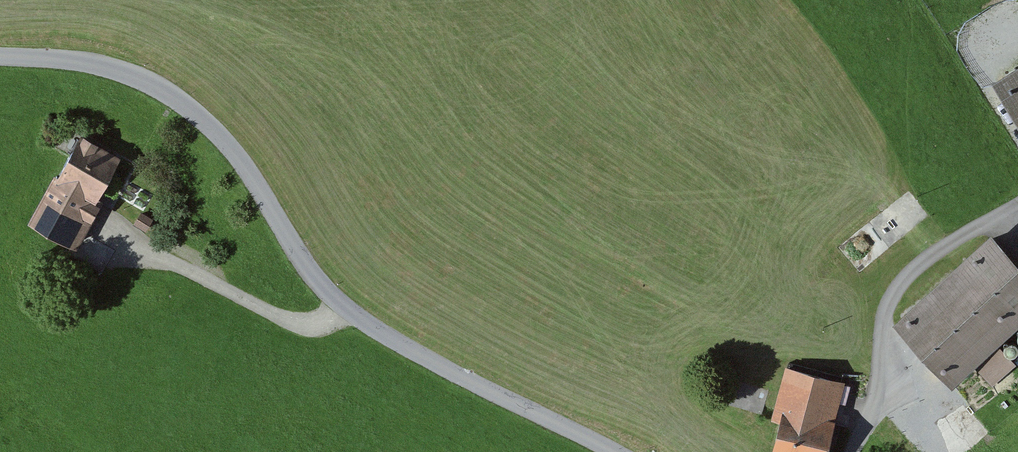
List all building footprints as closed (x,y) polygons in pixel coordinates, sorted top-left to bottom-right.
[(994,84),(1017,122),(1017,69),(994,84)] [(30,220),(77,246),(126,159),(84,136),(60,179),(55,176),(30,220)] [(900,326),(956,388),(1017,331),(1017,265),(995,239),(900,326)] [(849,381),(788,365),(775,418),(786,421),(779,451),(831,451),(849,381)]
